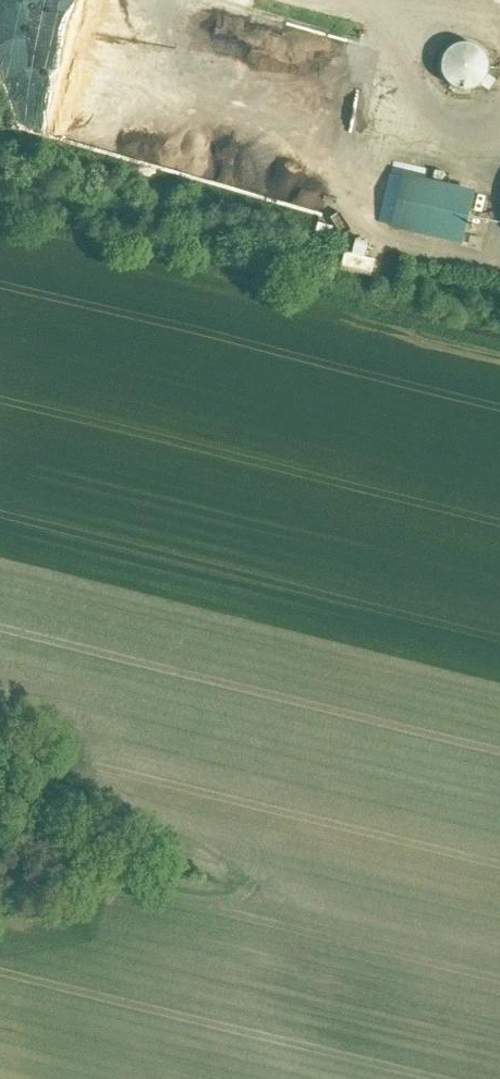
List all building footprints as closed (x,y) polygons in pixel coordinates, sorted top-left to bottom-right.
[(469,92),(477,89),(483,85),(487,78),(489,71),(488,64),(485,57),(480,51),(474,48),(467,46),(460,47),(453,50),(448,55),(444,62),(443,69),(444,77),(448,84),(454,89),(461,92),(469,92)] [(475,193),(395,174),(382,229),(462,248),(475,193)]
